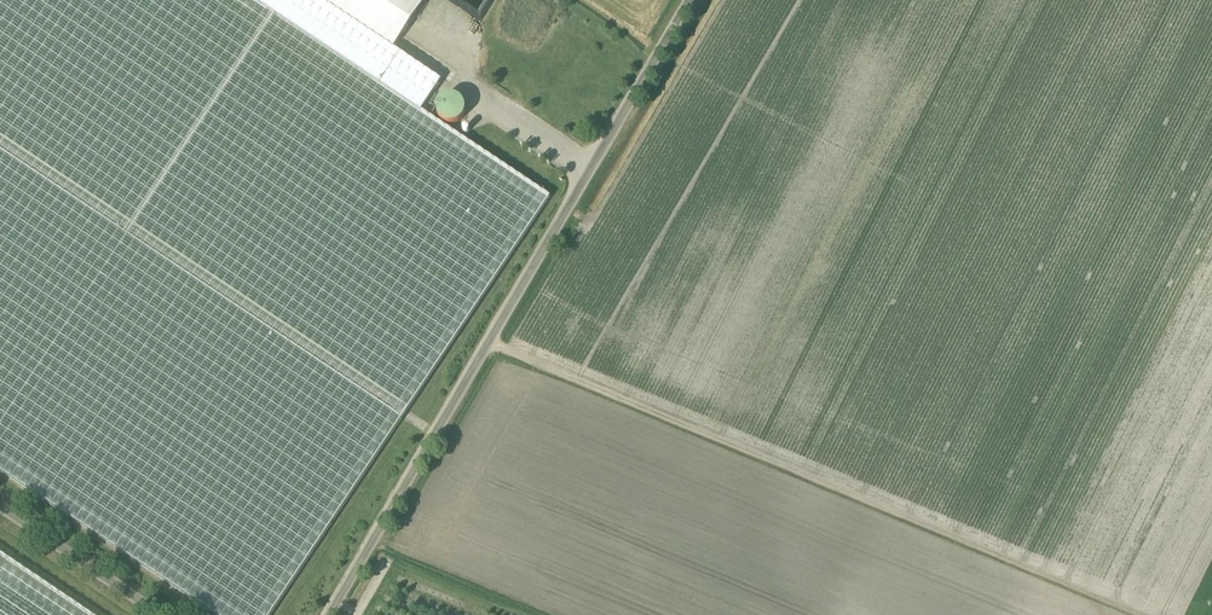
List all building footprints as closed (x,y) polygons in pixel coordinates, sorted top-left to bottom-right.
[(215,614),(271,614),(550,197),(421,112),(441,82),(393,49),(426,0),(0,0),(0,472),(215,614)] [(447,129),(463,111),(446,96),(430,114),(447,129)] [(482,123),(490,108),(477,102),(470,117),(482,123)] [(0,553),(0,614),(91,614),(0,553)]
